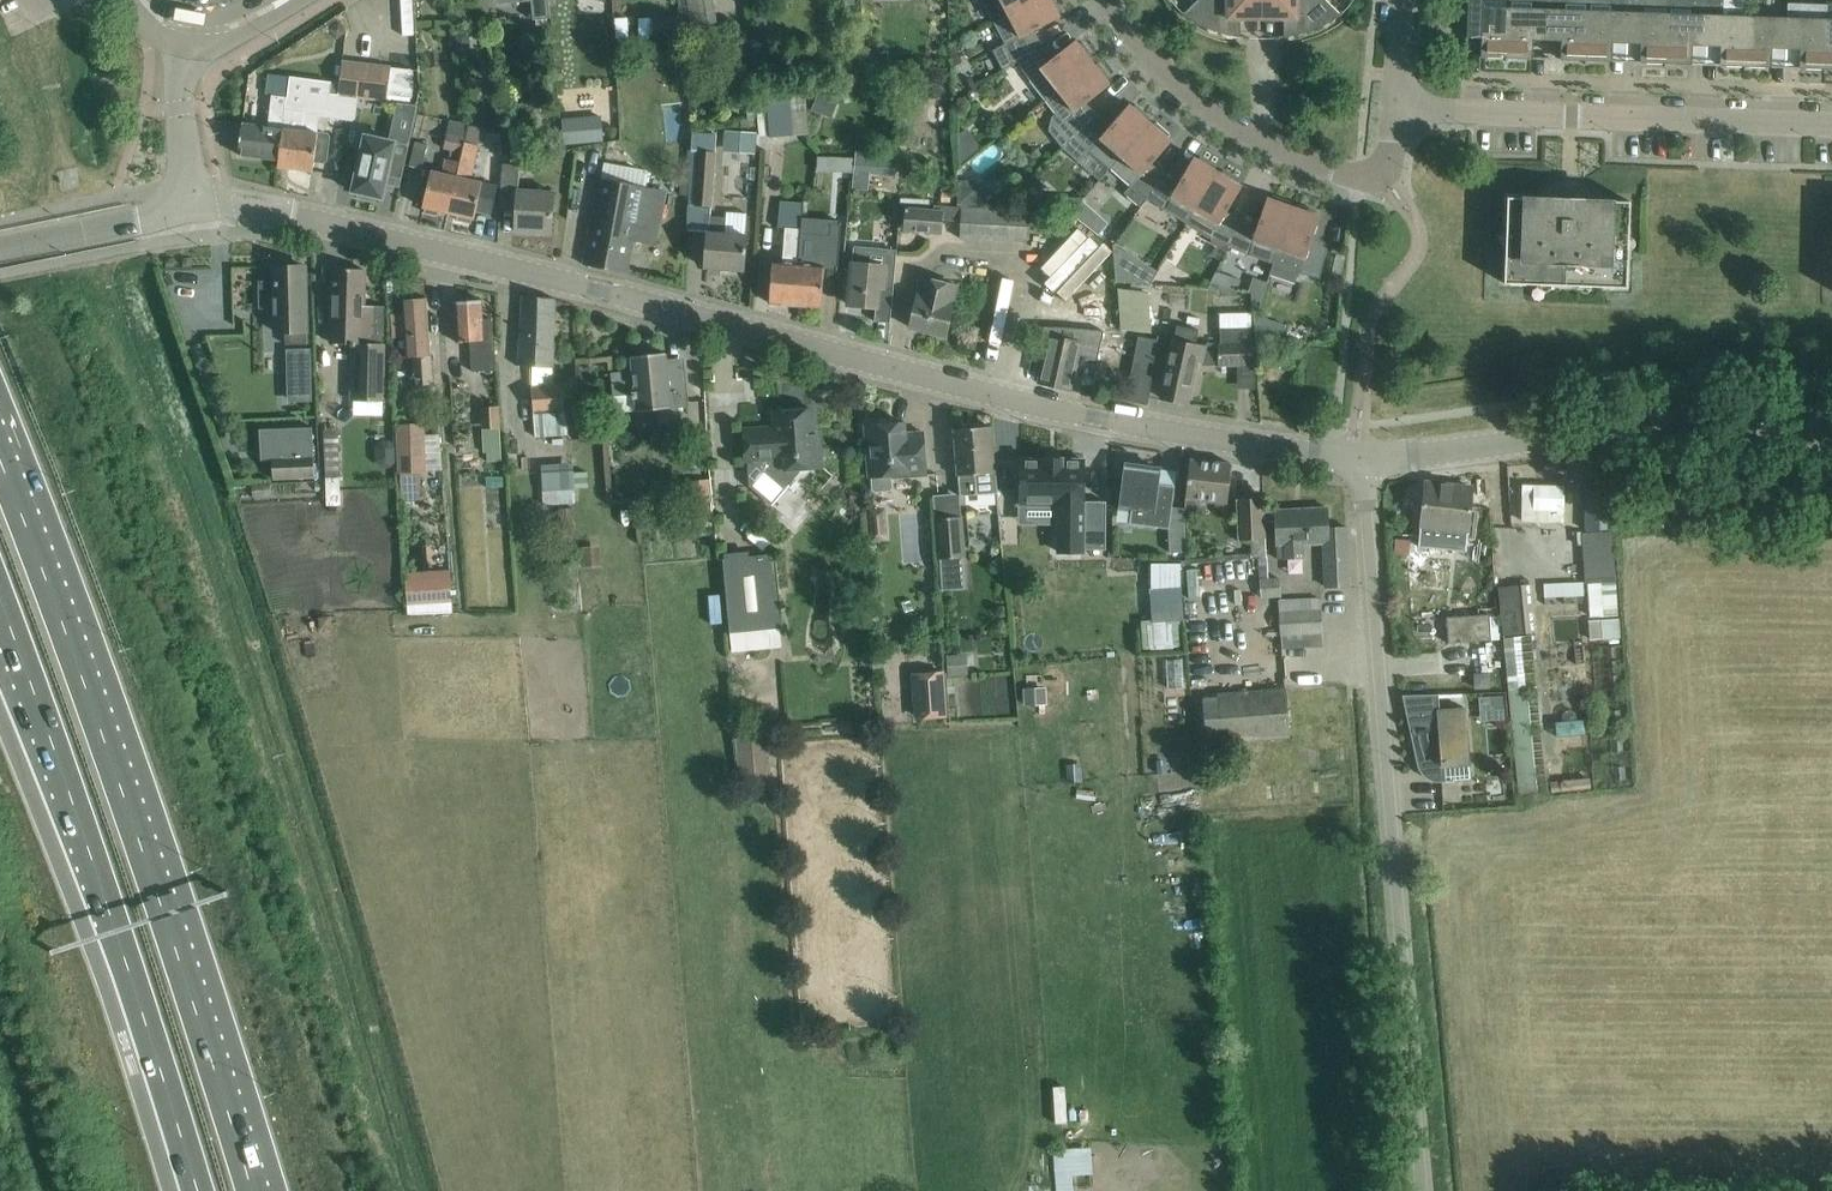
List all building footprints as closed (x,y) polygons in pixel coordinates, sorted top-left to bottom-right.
[(533,19),(536,19),(551,17),(550,15),(549,0),(531,0),(533,19)] [(685,22),(715,17),(713,0),(682,0),(685,22)] [(1007,13),(993,20),(1006,44),(993,51),(1003,70),(1017,61),(1043,45),(1033,30),(1060,16),(1058,12),(1061,10),(1056,0),(1032,0),(1007,13)] [(1032,0),(1000,0),(1007,13),(1032,0)] [(1185,13),(1183,12),(1182,13),(1196,23),(1212,30),(1228,35),(1245,37),(1245,36),(1240,35),(1241,18),(1262,18),(1262,0),(1199,0),(1185,13)] [(1262,18),(1284,18),(1284,35),(1279,36),(1279,37),(1296,35),(1313,30),(1328,23),(1342,13),(1341,12),(1340,13),(1326,0),(1262,0),(1262,18)] [(1509,7),(1484,6),(1485,0),(1468,0),(1467,37),(1482,38),(1481,56),(1507,57),(1509,7)] [(1509,7),(1507,57),(1533,58),(1533,39),(1547,40),(1549,0),(1509,0),(1509,7)] [(1547,40),(1561,41),(1561,59),(1586,60),(1589,0),(1549,0),(1547,40)] [(1586,60),(1612,61),(1613,42),(1627,43),(1628,0),(1589,0),(1586,60)] [(1627,43),(1641,43),(1640,62),(1666,63),(1668,0),(1628,0),(1627,43)] [(1666,63),(1692,64),(1692,45),(1706,46),(1708,0),(1668,0),(1666,63)] [(1706,46),(1720,46),(1720,65),(1745,66),(1747,16),(1724,15),(1724,0),(1708,0),(1706,46)] [(1787,3),(1787,17),(1786,49),(1800,49),(1799,68),(1825,69),(1827,18),(1827,4),(1787,3)] [(683,33),(682,13),(653,15),(654,35),(683,33)] [(1747,16),(1745,66),(1771,67),(1772,48),(1786,49),(1787,17),(1747,16)] [(629,37),(628,17),(615,18),(616,38),(629,37)] [(339,22),(330,29),(337,39),(346,33),(339,22)] [(469,33),(456,34),(457,47),(465,46),(469,40),(469,33)] [(1052,59),(1043,45),(1017,61),(1028,78),(1045,100),(1093,62),(1090,59),(1094,56),(1082,41),(1079,44),(1076,40),(1052,59)] [(340,85),(338,95),(347,96),(357,97),(363,98),(387,100),(388,95),(412,98),(414,81),(413,69),(342,61),(340,82),(340,85)] [(1095,65),(1093,62),(1045,100),(1056,113),(1052,117),(1048,130),(1063,148),(1098,115),(1086,102),(1109,84),(1107,80),(1110,77),(1098,62),(1095,65)] [(286,108),(290,76),(289,76),(290,70),(259,66),(256,87),(267,88),(265,106),(270,106),(268,126),(242,123),(238,154),(279,159),(278,166),(278,167),(283,128),(285,108),(286,108)] [(290,76),(286,108),(305,111),(306,104),(330,107),(332,95),(333,80),(290,76)] [(955,85),(960,95),(972,89),(967,79),(955,85)] [(759,135),(808,131),(805,94),(757,98),(759,135)] [(818,94),(812,108),(822,112),(828,98),(818,94)] [(347,96),(345,119),(352,120),(355,118),(357,97),(347,96)] [(1098,115),(1063,148),(1061,150),(1075,165),(1090,150),(1110,168),(1150,122),(1147,120),(1150,116),(1136,104),(1133,107),(1129,104),(1109,127),(1098,115)] [(602,116),(561,120),(563,145),(604,142),(602,116)] [(448,213),(464,141),(465,137),(462,137),(461,124),(453,122),(450,134),(446,133),(443,148),(451,150),(449,159),(446,159),(443,174),(431,171),(423,207),(448,213)] [(1150,122),(1110,168),(1131,186),(1147,197),(1165,174),(1151,163),(1171,140),(1167,137),(1170,134),(1156,122),(1153,125),(1150,122)] [(283,128),(278,167),(313,171),(316,147),(318,132),(283,128)] [(725,131),(724,149),(755,151),(756,133),(725,131)] [(365,135),(353,191),(359,192),(358,197),(375,201),(376,196),(382,198),(387,176),(401,179),(409,145),(365,135)] [(423,167),(428,143),(416,140),(410,165),(423,167)] [(464,141),(448,213),(458,215),(457,220),(470,222),(471,218),(474,219),(479,195),(482,182),(470,179),(473,165),(479,145),(464,141)] [(891,167),(892,153),(855,150),(853,164),(891,167)] [(502,179),(503,163),(504,153),(491,153),(490,178),(502,179)] [(1179,184),(1165,174),(1147,197),(1164,209),(1172,197),(1195,210),(1218,171),(1214,169),(1216,166),(1200,156),(1198,160),(1194,157),(1179,184)] [(503,163),(502,179),(501,210),(516,211),(515,231),(551,232),(553,209),(554,192),(519,189),(520,165),(503,163)] [(696,169),(696,182),(694,205),(711,206),(712,190),(715,170),(696,169)] [(1218,171),(1195,210),(1186,223),(1210,237),(1229,246),(1242,219),(1226,211),(1241,185),(1237,183),(1240,179),(1224,170),(1221,173),(1218,171)] [(655,245),(660,221),(666,192),(599,180),(593,217),(592,217),(589,241),(584,264),(626,273),(633,240),(655,245)] [(958,187),(957,206),(976,207),(977,194),(971,188),(958,187)] [(1242,219),(1229,246),(1248,255),(1274,264),(1279,250),(1294,207),(1290,205),(1291,201),(1273,195),(1272,199),(1268,198),(1258,226),(1242,219)] [(1048,196),(1047,212),(1062,212),(1063,197),(1048,196)] [(1504,283),(1537,284),(1541,284),(1541,277),(1552,277),(1551,285),(1580,286),(1580,278),(1591,278),(1590,286),(1627,287),(1630,201),(1507,196),(1506,233),(1514,233),(1513,244),(1506,243),(1504,283)] [(1294,207),(1279,250),(1304,258),(1299,273),(1319,278),(1327,248),(1309,244),(1319,216),(1315,214),(1316,210),(1299,204),(1297,208),(1294,207)] [(943,219),(944,206),(935,205),(934,211),(905,208),(904,230),(942,232),(943,219)] [(943,219),(961,220),(962,207),(944,206),(943,219)] [(962,207),(961,220),(960,237),(1027,242),(1029,211),(962,207)] [(709,216),(708,244),(706,268),(743,271),(744,253),(745,234),(725,233),(726,217),(709,216)] [(832,222),(832,225),(828,267),(843,268),(847,223),(832,222)] [(795,305),(801,229),(785,228),(782,262),(772,262),(771,273),(771,279),(769,303),(795,305)] [(816,230),(801,229),(795,305),(820,307),(824,266),(814,265),(816,230)] [(1114,245),(1113,246),(1116,281),(1151,284),(1159,272),(1114,245)] [(890,323),(893,299),(895,287),(889,287),(890,274),(885,273),(886,266),(867,264),(869,248),(853,248),(851,280),(848,304),(876,307),(875,321),(890,323)] [(275,280),(260,280),(260,307),(275,307),(276,331),(285,331),(286,344),(307,344),(305,266),(274,266),(275,280)] [(334,268),(333,322),(332,343),(351,343),(351,346),(355,346),(353,400),(383,401),(385,343),(372,343),(373,306),(363,306),(364,269),(334,268)] [(918,292),(916,304),(910,327),(946,336),(954,300),(953,300),(957,285),(923,277),(919,292),(918,292)] [(1255,278),(1249,281),(1248,292),(1251,293),(1253,313),(1257,313),(1267,283),(1255,278)] [(1152,330),(1154,289),(1122,288),(1120,329),(1152,330)] [(521,320),(519,352),(519,365),(553,368),(553,322),(555,298),(522,296),(521,320)] [(430,347),(429,338),(429,321),(427,297),(402,299),(404,323),(405,355),(410,355),(410,348),(430,347)] [(496,362),(495,349),(494,338),(493,338),(492,318),(482,319),(481,300),(454,302),(456,326),(456,342),(470,341),(472,371),(496,370),(496,362)] [(1220,313),(1220,328),(1220,344),(1217,344),(1218,365),(1251,364),(1251,343),(1251,327),(1251,312),(1220,313)] [(1166,374),(1162,398),(1187,403),(1191,385),(1190,385),(1194,359),(1202,361),(1205,347),(1195,345),(1199,330),(1177,325),(1166,374)] [(1038,326),(1031,353),(1044,356),(1038,382),(1071,390),(1076,367),(1082,342),(1064,338),(1067,328),(1067,327),(1043,326),(1038,326)] [(1155,355),(1158,337),(1142,335),(1139,353),(1155,355)] [(309,351),(289,351),(290,399),(311,399),(309,351)] [(633,371),(612,373),(615,394),(632,393),(633,398),(636,398),(638,410),(657,409),(659,428),(679,427),(677,407),(688,406),(684,366),(667,368),(665,352),(632,356),(633,371)] [(432,383),(430,355),(413,356),(415,385),(432,383)] [(566,435),(564,410),(562,384),(531,387),(535,437),(566,435)] [(501,452),(500,428),(499,406),(481,407),(482,429),(483,452),(501,452)] [(744,429),(746,453),(746,460),(795,457),(796,469),(821,467),(819,432),(815,432),(813,409),(781,412),(782,427),(744,429)] [(926,475),(925,455),(923,431),(900,433),(899,423),(865,426),(869,476),(892,474),(893,478),(926,475)] [(425,472),(423,424),(398,425),(400,473),(425,472)] [(977,427),(955,429),(957,453),(960,496),(977,494),(998,492),(996,471),(994,471),(990,426),(977,427)] [(263,460),(261,460),(261,462),(272,462),(273,478),(314,477),(312,427),(311,427),(311,429),(299,430),(262,432),(263,439),(262,439),(263,460)] [(382,441),(376,447),(377,461),(383,467),(391,466),(396,460),(396,446),(390,441),(382,441)] [(1083,457),(1020,458),(1021,502),(1059,501),(1059,549),(1084,549),(1084,547),(1107,546),(1106,498),(1083,499),(1083,457)] [(1190,458),(1190,462),(1185,511),(1205,513),(1206,500),(1227,502),(1231,470),(1231,463),(1190,458)] [(574,489),(573,463),(541,464),(542,490),(574,489)] [(1124,465),(1119,508),(1135,510),(1133,523),(1169,528),(1175,486),(1159,484),(1161,470),(1124,465)] [(1425,483),(1423,506),(1420,537),(1466,542),(1472,488),(1425,483)] [(1524,485),(1523,520),(1563,521),(1564,486),(1524,485)] [(712,529),(709,486),(692,488),(696,531),(712,529)] [(1607,488),(1586,489),(1588,529),(1609,528),(1607,488)] [(1266,556),(1265,539),(1264,498),(1237,499),(1238,540),(1254,539),(1255,556),(1260,556),(1266,556)] [(1304,543),(1324,542),(1326,587),(1350,585),(1347,527),(1329,527),(1328,508),(1275,511),(1276,535),(1278,545),(1283,544),(1284,560),(1305,558),(1304,543)] [(574,509),(559,510),(560,528),(575,527),(574,509)] [(935,519),(938,559),(964,557),(961,517),(935,519)] [(1621,639),(1616,530),(1586,532),(1591,640),(1621,639)] [(581,550),(582,570),(599,568),(598,548),(581,550)] [(784,628),(777,556),(751,559),(751,554),(731,556),(731,562),(723,562),(730,634),(784,628)] [(1260,556),(1262,597),(1281,596),(1281,576),(1269,577),(1268,556),(1266,556),(1260,556)] [(1180,592),(1180,568),(1150,568),(1150,592),(1180,592)] [(449,570),(405,572),(407,602),(451,600),(449,570)] [(1546,595),(1585,594),(1585,581),(1546,582),(1546,595)] [(1502,585),(1506,684),(1538,682),(1534,583),(1502,585)] [(1280,602),(1283,649),(1323,645),(1320,599),(1280,602)] [(1489,613),(1472,614),(1446,617),(1448,643),(1474,640),(1492,639),(1489,613)] [(1144,619),(1146,648),(1182,646),(1181,617),(1144,619)] [(946,661),(948,678),(967,677),(965,659),(946,661)] [(1475,688),(1489,687),(1488,673),(1474,674),(1475,688)] [(916,693),(918,723),(947,721),(945,677),(919,679),(920,692),(916,693)] [(1206,744),(1265,739),(1289,737),(1286,689),(1262,691),(1219,695),(1219,699),(1202,700),(1206,744)] [(1404,695),(1402,695),(1418,765),(1418,766),(1418,767),(1418,768),(1419,768),(1419,769),(1419,770),(1420,771),(1421,772),(1421,773),(1422,773),(1422,774),(1423,775),(1424,776),(1425,776),(1425,777),(1426,778),(1427,778),(1427,779),(1428,779),(1429,780),(1430,780),(1431,780),(1432,781),(1433,781),(1434,781),(1435,781),(1436,782),(1437,782),(1438,782),(1439,782),(1454,782),(1454,780),(1445,780),(1443,766),(1469,764),(1465,709),(1440,710),(1439,694),(1404,695)] [(1502,695),(1490,696),(1490,703),(1496,708),(1503,708),(1502,695)] [(1168,711),(1170,747),(1192,745),(1189,710),(1168,711)] [(1508,755),(1506,726),(1485,727),(1488,757),(1508,755)] [(771,779),(768,732),(738,735),(741,781),(771,779)] [(1057,1190),(1076,1190),(1075,1174),(1057,1174),(1057,1190)]
